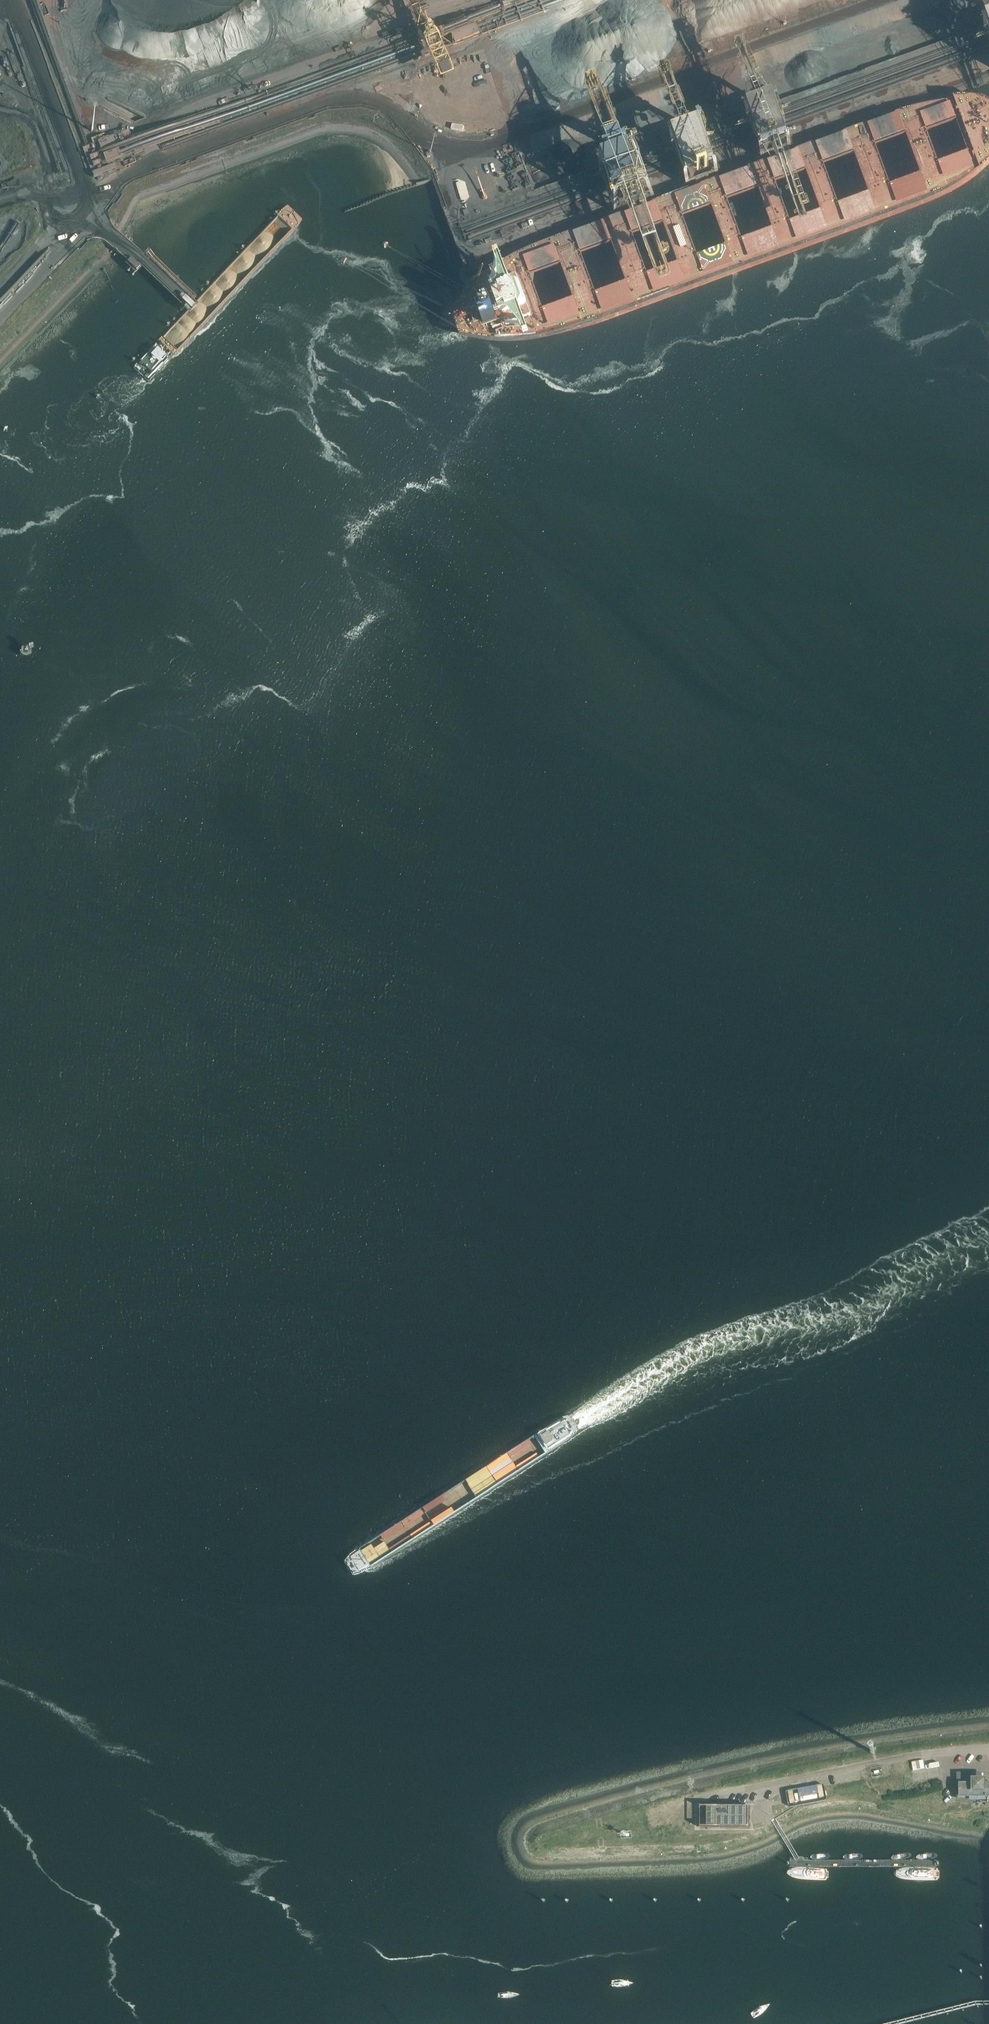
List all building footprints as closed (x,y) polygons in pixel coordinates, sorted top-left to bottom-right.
[(573,112),(582,108),(577,97),(568,101),(573,112)] [(139,268),(137,266),(131,260),(127,264),(126,264),(135,273),(139,268)] [(911,1762),(913,1770),(924,1768),(923,1760),(911,1762)] [(988,1803),(988,1783),(983,1783),(983,1780),(981,1780),(981,1773),(957,1773),(958,1784),(959,1784),(959,1796),(975,1796),(975,1801),(988,1803)] [(706,1806),(706,1826),(706,1827),(748,1827),(748,1821),(748,1812),(748,1806),(706,1806)]
